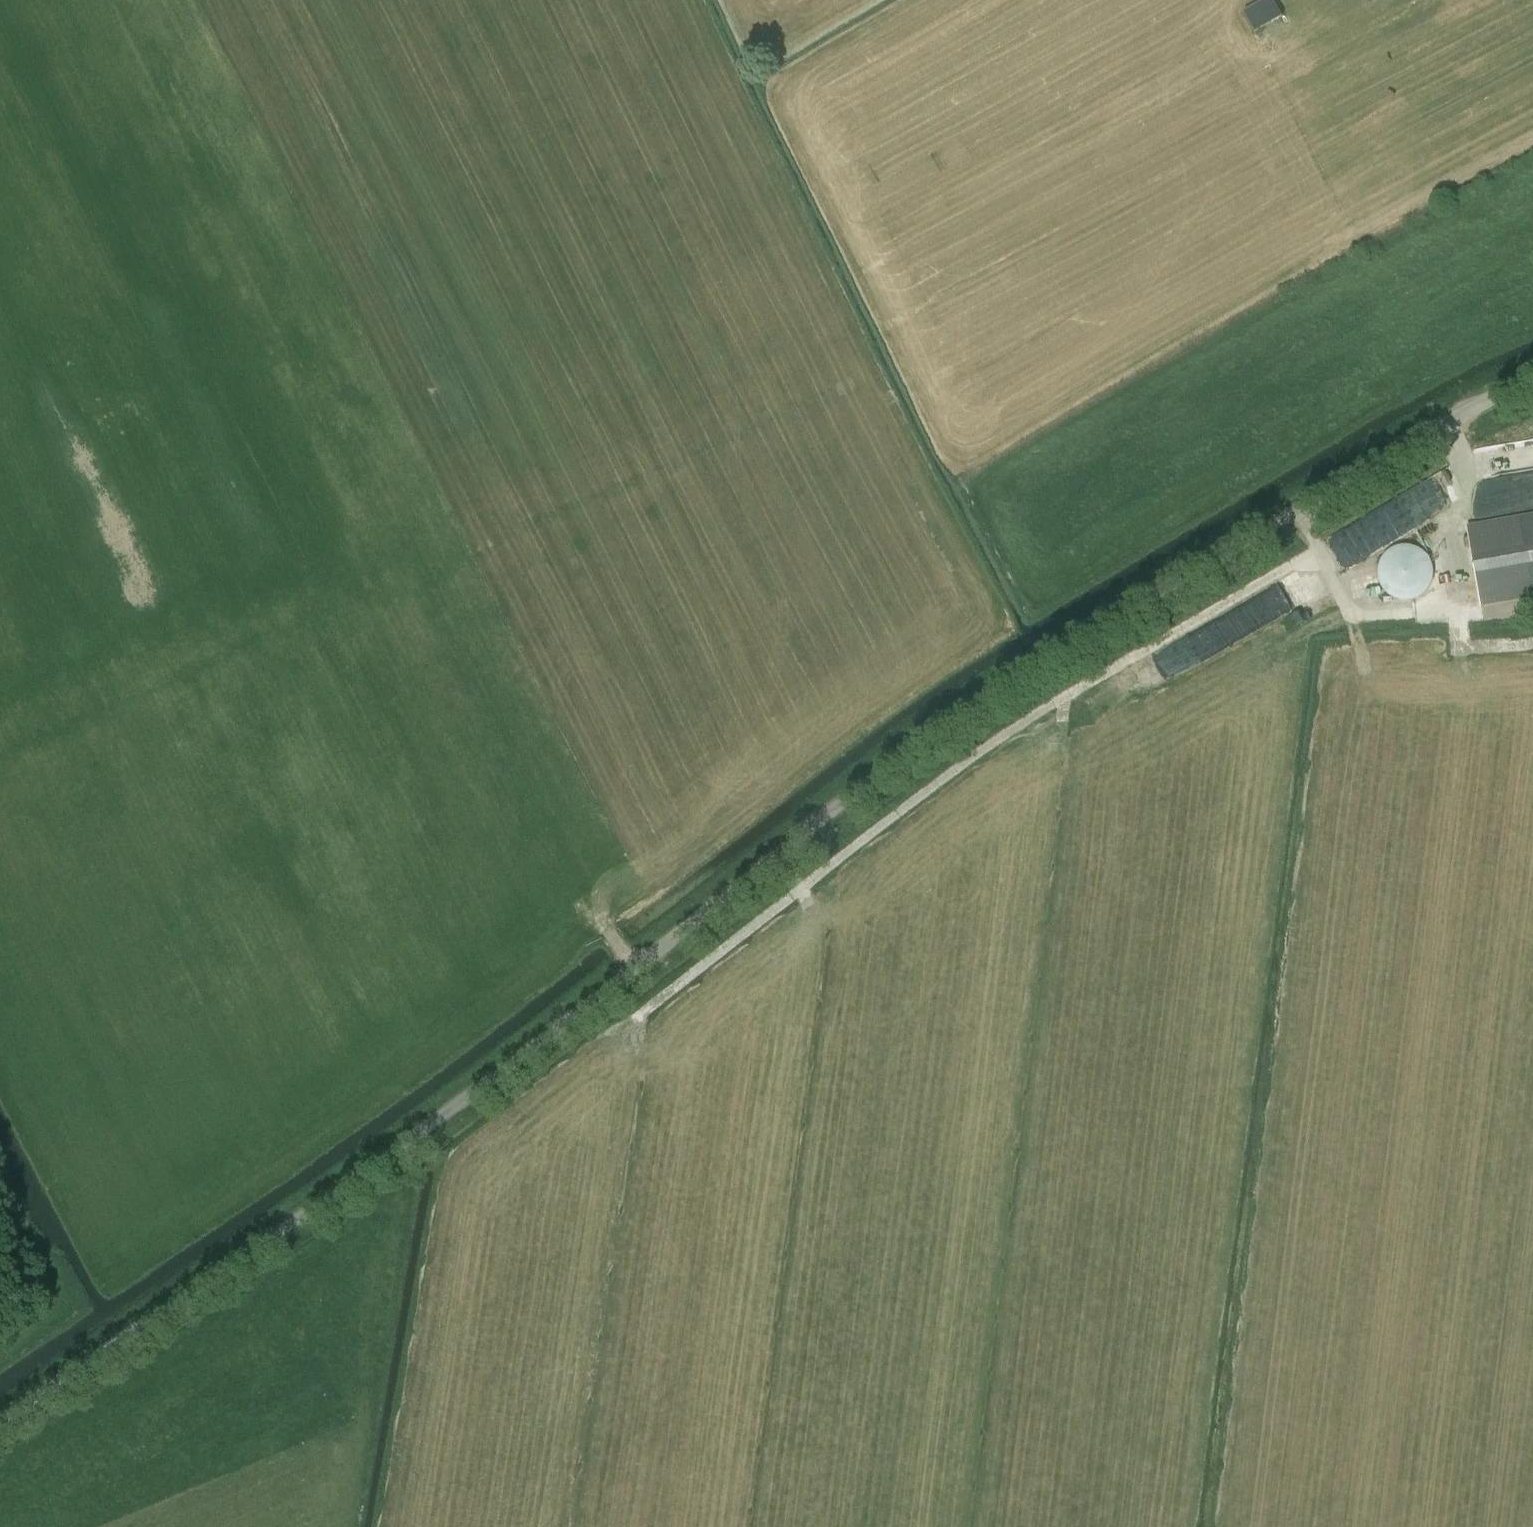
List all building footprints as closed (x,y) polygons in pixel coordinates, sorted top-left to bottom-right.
[(1285,14),(1277,0),(1259,0),(1244,8),(1255,30),(1285,14)] [(1467,527),(1481,606),(1532,596),(1532,515),(1467,527)] [(1361,522),(1332,536),(1346,562),(1374,548),(1361,522)] [(1429,586),(1431,583),(1432,580),(1433,576),(1433,573),(1433,569),(1432,566),(1431,562),(1430,559),(1428,556),(1426,553),(1423,551),(1420,549),(1417,547),(1414,546),(1410,545),(1407,545),(1403,545),(1400,545),(1396,546),(1393,547),(1390,549),(1387,551),(1385,554),(1382,557),(1381,560),(1379,563),(1378,566),(1378,570),(1378,574),(1378,577),(1379,580),(1380,584),(1382,587),(1384,590),(1387,592),(1389,595),(1392,596),(1396,598),(1399,599),(1402,600),(1406,600),(1409,600),(1413,599),(1416,598),(1420,596),(1422,594),(1425,592),(1427,589),(1429,586)] [(1304,574),(1212,618),(1224,643),(1316,599),(1304,574)]
